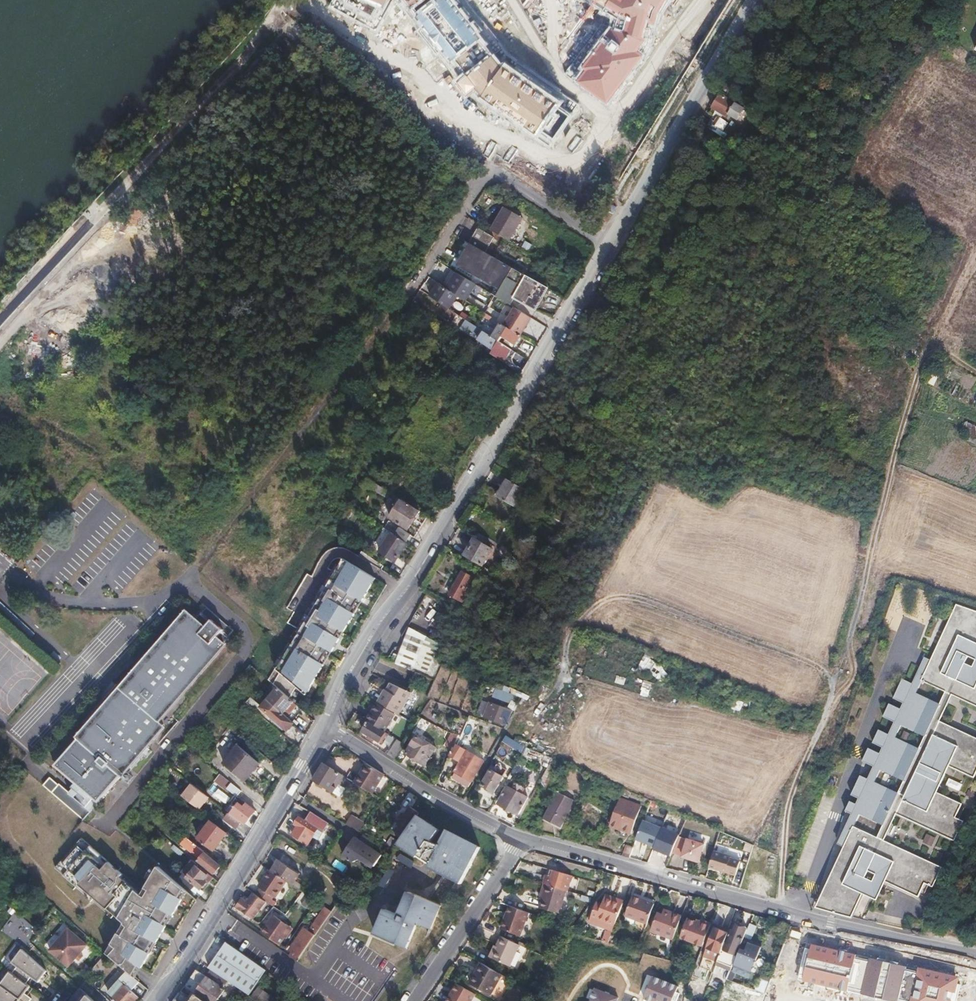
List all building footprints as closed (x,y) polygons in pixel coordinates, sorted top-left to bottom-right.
[(335,6),(378,29),(393,0),(338,0),(335,6)] [(454,60),(460,56),(482,38),(486,36),(458,0),(420,0),(412,6),(454,60)] [(607,4),(629,17),(625,27),(613,23),(605,36),(585,64),(588,66),(579,76),(591,85),(610,102),(646,54),(640,49),(648,37),(645,35),(650,21),(659,23),(661,14),(669,0),(610,0),(607,4)] [(485,94),(505,66),(482,38),(460,56),(485,94)] [(580,105),(510,59),(505,66),(485,94),(481,99),(551,148),(571,118),(580,105)] [(737,118),(745,107),(721,93),(713,106),(727,115),(729,113),(737,118)] [(723,117),(715,129),(721,133),(729,121),(723,117)] [(496,233),(507,240),(521,217),(503,207),(489,229),(496,233)] [(468,241),(471,243),(485,251),(496,233),(489,229),(479,223),(468,241)] [(456,242),(467,249),(471,243),(468,241),(459,236),(456,242)] [(501,289),(496,297),(510,305),(514,297),(535,309),(548,288),(485,251),(471,243),(467,249),(458,264),(484,278),(501,289)] [(453,272),(444,287),(446,288),(459,296),(467,301),(477,285),(453,272)] [(446,288),(437,301),(442,304),(450,309),(459,296),(446,288)] [(416,306),(411,303),(407,309),(412,312),(416,306)] [(450,309),(442,304),(438,311),(451,319),(455,312),(450,309)] [(531,317),(514,308),(505,325),(520,335),(531,317)] [(451,319),(461,326),(465,319),(455,312),(451,319)] [(461,326),(474,334),(478,327),(465,319),(461,326)] [(502,323),(493,337),(499,340),(500,341),(503,336),(515,345),(521,335),(520,335),(505,325),(502,323)] [(478,327),(474,334),(479,338),(478,339),(493,349),(499,340),(493,337),(478,327)] [(499,340),(493,349),(499,353),(507,358),(510,360),(515,352),(500,341),(499,340)] [(499,353),(496,356),(504,362),(507,358),(499,353)] [(389,354),(386,359),(393,364),(396,359),(389,354)] [(495,465),(492,470),(503,476),(505,471),(495,465)] [(368,479),(374,482),(382,471),(376,468),(368,479)] [(368,479),(367,478),(364,484),(388,498),(391,493),(374,482),(368,479)] [(507,478),(497,495),(513,505),(523,488),(507,478)] [(431,491),(425,502),(433,507),(443,491),(435,486),(431,491)] [(418,498),(425,502),(431,491),(425,487),(418,498)] [(402,499),(390,519),(408,530),(420,510),(402,499)] [(401,527),(395,535),(407,543),(412,535),(401,527)] [(385,528),(377,540),(384,545),(392,533),(385,528)] [(395,535),(393,533),(384,547),(391,552),(396,546),(404,551),(408,543),(407,543),(395,535)] [(476,538),(466,555),(482,564),(492,548),(476,538)] [(396,546),(391,552),(400,558),(404,551),(396,546)] [(276,686),(277,688),(292,700),(299,688),(306,694),(376,579),(345,559),(280,672),(283,674),(276,686)] [(480,573),(479,574),(480,574),(483,576),(486,578),(490,572),(483,568),(480,573)] [(462,570),(448,594),(462,601),(471,586),(468,585),(473,576),(462,570)] [(98,804),(109,791),(164,727),(164,726),(159,723),(157,721),(165,713),(175,701),(179,696),(175,693),(214,649),(218,652),(224,646),(231,639),(230,638),(234,633),(208,609),(204,614),(203,614),(195,622),(191,627),(189,624),(114,710),(112,709),(93,731),(90,729),(56,768),(56,769),(98,804)] [(814,911),(850,919),(862,895),(875,901),(884,882),(917,898),(924,883),(932,887),(941,868),(884,841),(896,814),(954,840),(963,821),(955,817),(961,803),(937,792),(949,765),(974,777),(975,773),(975,738),(940,721),(952,695),(975,706),(975,613),(956,609),(930,664),(924,661),(912,688),(901,683),(892,702),(903,707),(900,713),(888,707),(882,720),(894,726),(888,738),(878,734),(872,747),(882,751),(879,757),(868,752),(861,765),(873,771),(867,783),(858,778),(849,798),(858,803),(855,808),(849,805),(844,815),(850,818),(837,848),(842,850),(814,911)] [(114,710),(189,624),(191,627),(195,622),(188,615),(90,729),(93,731),(112,709),(114,710)] [(434,680),(447,646),(413,628),(398,664),(434,680)] [(157,721),(159,723),(167,714),(225,647),(224,646),(218,652),(214,649),(175,693),(179,696),(175,701),(165,713),(157,721)] [(660,683),(669,674),(649,656),(641,665),(660,683)] [(383,694),(378,702),(397,714),(411,693),(392,683),(384,695),(383,694)] [(292,700),(277,688),(267,700),(283,713),(293,702),(292,700)] [(504,692),(501,699),(514,704),(517,696),(504,692)] [(252,697),(247,702),(257,711),(261,707),(261,706),(252,697)] [(267,700),(261,706),(261,707),(287,730),(294,723),(283,713),(267,700)] [(489,702),(484,717),(505,724),(507,721),(509,715),(504,713),(506,708),(489,702)] [(378,703),(367,719),(370,721),(384,730),(394,713),(378,703)] [(384,730),(370,721),(363,731),(379,741),(380,740),(383,735),(387,736),(388,733),(384,730)] [(452,749),(455,743),(459,735),(451,733),(446,746),(452,749)] [(417,736),(406,753),(424,764),(435,747),(417,736)] [(386,753),(395,759),(404,743),(396,738),(386,753)] [(452,749),(449,755),(461,761),(453,777),(468,786),(483,759),(455,743),(452,749)] [(9,744),(4,749),(8,753),(13,748),(9,744)] [(244,781),(249,776),(247,774),(251,769),(253,770),(258,763),(238,746),(223,764),(244,781)] [(526,746),(523,753),(549,764),(553,757),(526,746)] [(325,763),(315,781),(333,792),(338,783),(342,785),(346,778),(346,777),(325,763)] [(384,775),(366,764),(358,777),(349,772),(346,777),(346,778),(361,789),(370,794),(379,780),(380,781),(384,775)] [(491,770),(482,785),(494,791),(503,776),(491,770)] [(242,791),(221,774),(216,780),(237,796),(238,795),(242,791)] [(948,785),(961,790),(964,785),(951,779),(948,785)] [(187,780),(177,792),(181,795),(191,783),(187,780)] [(379,780),(370,794),(371,795),(380,781),(379,780)] [(191,783),(181,795),(199,809),(209,797),(191,783)] [(338,783),(333,792),(341,797),(346,788),(342,785),(338,783)] [(508,786),(499,803),(518,813),(527,796),(508,786)] [(556,792),(543,816),(560,825),(574,801),(556,792)] [(158,800),(153,796),(147,804),(152,808),(158,800)] [(234,799),(225,810),(228,812),(241,822),(244,824),(255,811),(246,804),(243,807),(239,803),(234,799)] [(621,799),(614,816),(618,817),(619,818),(627,821),(627,820),(634,822),(640,806),(621,799)] [(587,806),(581,819),(595,826),(602,812),(587,806)] [(223,818),(236,828),(241,822),(228,812),(223,818)] [(297,828),(292,836),(304,843),(307,845),(312,838),(317,830),(322,833),(328,823),(311,813),(305,821),(299,818),(295,826),(297,828)] [(438,829),(419,815),(399,843),(418,857),(419,856),(429,842),(438,829)] [(352,817),(347,825),(359,832),(364,825),(352,817)] [(645,819),(636,839),(657,848),(666,828),(645,819)] [(211,821),(198,838),(214,850),(227,833),(211,821)] [(480,845),(447,829),(439,846),(431,864),(429,868),(461,884),(480,845)] [(317,830),(312,838),(318,841),(322,833),(317,830)] [(930,834),(926,842),(934,846),(938,838),(930,834)] [(376,843),(363,835),(360,840),(356,846),(352,843),(344,855),(354,862),(363,859),(375,866),(382,855),(373,849),(376,843)] [(118,914),(135,886),(121,873),(123,871),(109,858),(102,865),(86,850),(91,844),(82,836),(56,866),(121,924),(124,920),(118,914)] [(222,866),(186,837),(181,844),(199,859),(198,861),(214,875),(222,866)] [(355,837),(352,843),(356,846),(360,840),(355,837)] [(688,839),(683,856),(698,860),(703,844),(688,839)] [(391,840),(385,848),(393,853),(399,845),(391,840)] [(419,856),(431,864),(439,846),(429,842),(419,856)] [(626,844),(621,855),(628,857),(632,846),(626,844)] [(739,860),(713,852),(709,866),(735,874),(739,860)] [(401,854),(398,859),(408,865),(412,860),(401,854)] [(284,855),(280,860),(290,866),(293,861),(284,855)] [(279,860),(271,871),(284,880),(292,885),(299,874),(279,860)] [(181,872),(183,874),(187,877),(196,866),(190,861),(181,872)] [(135,974),(186,888),(158,862),(141,891),(135,886),(118,914),(124,920),(121,924),(107,949),(135,974)] [(183,874),(179,879),(186,885),(191,890),(195,885),(201,890),(208,882),(206,880),(209,877),(196,866),(187,877),(183,874)] [(551,869),(547,884),(548,884),(567,889),(568,890),(572,875),(551,869)] [(284,891),(297,899),(302,891),(292,885),(284,880),(283,881),(269,872),(260,886),(279,899),(284,891)] [(567,889),(548,884),(541,907),(560,912),(567,889)] [(195,885),(191,890),(197,895),(201,890),(195,885)] [(442,906),(409,891),(400,914),(385,907),(373,933),(408,948),(419,923),(432,929),(442,906)] [(654,903),(656,900),(634,892),(633,895),(654,903)] [(265,901),(253,893),(247,901),(242,898),(236,907),(253,918),(265,901)] [(606,898),(622,904),(624,900),(607,894),(606,898)] [(626,914),(647,922),(654,903),(633,895),(626,914)] [(591,914),(615,923),(622,904),(606,898),(603,905),(596,902),(591,914)] [(529,912),(510,906),(502,929),(520,936),(529,912)] [(651,930),(656,932),(673,938),(679,923),(681,916),(664,910),(662,913),(658,912),(651,930)] [(680,936),(703,945),(711,923),(702,920),(700,923),(687,918),(680,936)] [(274,919),(263,934),(277,943),(287,928),(274,919)] [(727,942),(741,947),(748,928),(734,923),(727,942)] [(748,928),(741,947),(742,948),(735,964),(752,971),(762,947),(751,943),(757,926),(750,923),(748,928)] [(295,946),(289,956),(297,961),(297,960),(320,928),(315,925),(310,932),(304,929),(293,945),(295,946)] [(707,947),(721,953),(729,932),(722,929),(715,926),(707,947)] [(69,929),(49,950),(68,967),(76,959),(80,954),(87,946),(69,929)] [(654,938),(671,944),(673,938),(656,932),(654,938)] [(520,945),(502,936),(492,957),(510,966),(520,945)] [(227,943),(209,968),(250,995),(266,971),(227,943)] [(811,944),(803,980),(886,1000),(954,1000),(959,978),(811,944)] [(46,969),(22,947),(12,960),(18,965),(13,973),(26,982),(31,976),(38,980),(46,969)] [(788,977),(795,961),(781,956),(775,972),(788,977)] [(501,975),(482,964),(470,984),(490,996),(501,975)] [(10,970),(0,983),(20,997),(29,984),(26,982),(13,973),(10,970)] [(174,1000),(217,1000),(225,989),(209,979),(196,970),(184,987),(194,994),(190,1000),(180,993),(174,1000)] [(128,972),(120,981),(126,986),(115,997),(119,1000),(135,1000),(139,997),(131,991),(140,982),(134,977),(128,972)] [(107,994),(120,978),(113,973),(101,989),(107,994)] [(761,975),(756,990),(765,993),(771,978),(761,975)] [(679,987),(652,977),(643,1000),(646,1000),(672,1000),(679,987)] [(0,983),(0,1000),(17,1000),(20,997),(0,983)] [(456,984),(446,1000),(472,1000),(476,995),(456,984)] [(252,997),(257,1000),(259,998),(263,1000),(272,1000),(274,998),(259,987),(252,997)] [(596,987),(589,1000),(617,1000),(619,996),(596,987)] [(80,989),(70,1000),(95,1000),(80,989)] [(225,989),(217,1000),(226,1000),(231,993),(225,989)]
